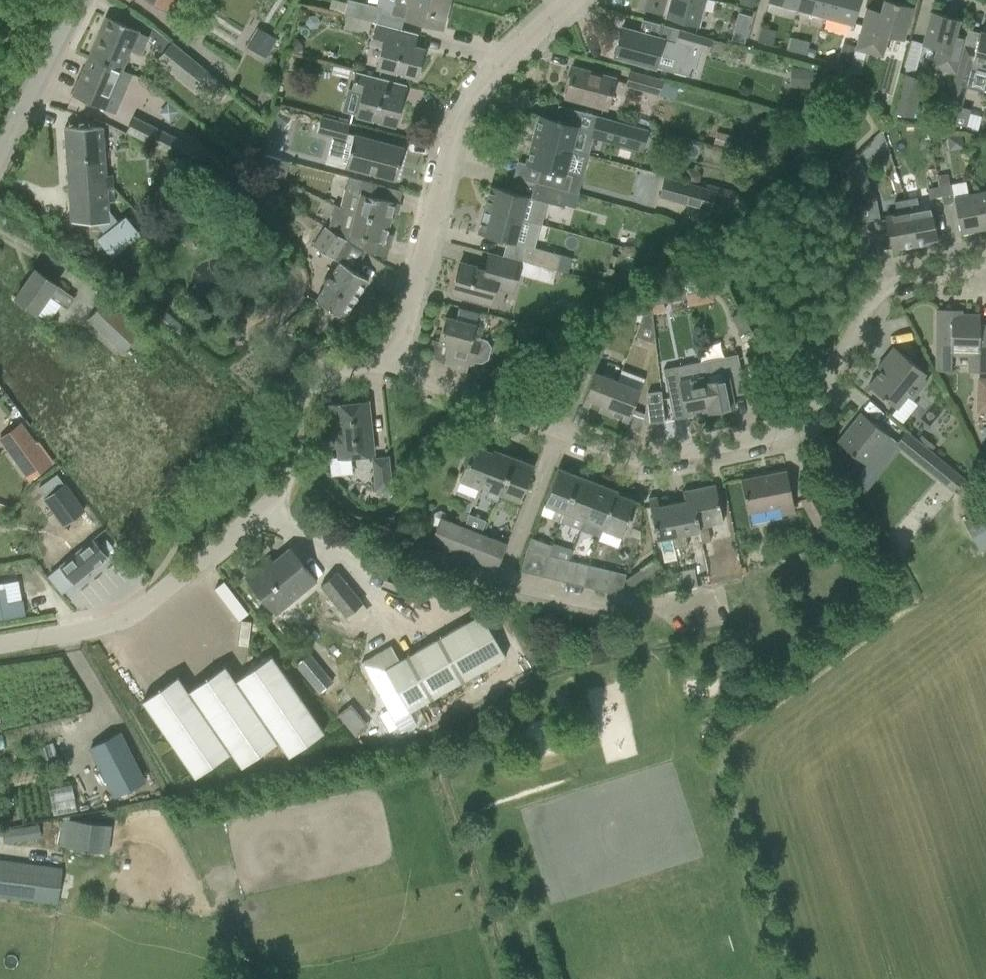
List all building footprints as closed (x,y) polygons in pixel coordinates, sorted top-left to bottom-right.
[(155,4),(167,12),(167,11),(184,22),(195,4),(188,0),(148,0),(155,4)] [(376,23),(380,8),(351,0),(348,0),(344,15),(346,15),(376,23)] [(436,0),(395,0),(391,14),(404,18),(442,28),(448,3),(436,0)] [(666,18),(697,26),(704,0),(671,0),(666,18)] [(796,9),(798,0),(768,0),(767,1),(796,9)] [(824,17),(829,0),(798,0),(796,9),(824,17)] [(824,17),(853,24),(859,0),(829,0),(824,17)] [(906,26),(912,6),(887,0),(883,0),(880,12),(866,8),(863,20),(858,40),(856,50),(882,57),(888,36),(903,40),(906,26)] [(738,11),(735,23),(747,26),(750,15),(738,11)] [(932,67),(955,73),(960,54),(965,35),(955,33),(959,19),(931,11),(922,44),(936,49),(932,67)] [(348,16),(346,15),(343,28),(368,34),(371,22),(348,16)] [(140,55),(146,41),(148,37),(138,32),(138,31),(124,24),(106,16),(89,56),(122,70),(130,50),(140,55)] [(377,67),(396,72),(415,77),(422,49),(412,47),(416,33),(377,23),(372,43),(383,46),(377,67)] [(266,59),(279,37),(261,27),(247,49),(266,59)] [(983,27),(982,31),(980,30),(971,63),(981,66),(978,80),(985,82),(985,28),(983,27)] [(619,28),(612,56),(672,72),(679,45),(672,43),(619,28)] [(672,43),(679,45),(703,51),(707,38),(676,29),(672,43)] [(221,84),(171,42),(157,59),(191,87),(196,81),(212,95),(221,84)] [(122,70),(89,56),(72,95),(115,114),(126,89),(115,85),(121,70),(122,70)] [(852,57),(848,72),(858,74),(862,60),(852,57)] [(959,65),(949,103),(961,106),(970,68),(959,65)] [(565,97),(601,106),(608,108),(616,80),(609,77),(573,68),(565,97)] [(624,85),(657,94),(661,80),(628,71),(624,85)] [(362,94),(356,115),(394,125),(405,84),(385,79),(357,72),(352,91),(362,94)] [(893,111),(913,116),(923,79),(903,73),(893,111)] [(595,136),(640,147),(645,129),(594,115),(580,112),(577,127),(596,132),(595,136)] [(944,126),(954,128),(963,130),(964,123),(967,124),(968,117),(957,114),(955,113),(955,114),(947,112),(944,126)] [(316,133),(345,141),(350,124),(321,116),(316,133)] [(539,116),(533,140),(570,150),(576,126),(539,116)] [(126,131),(160,148),(189,162),(196,148),(167,134),(133,117),(126,131)] [(65,127),(69,187),(106,188),(102,124),(65,127)] [(719,131),(715,145),(729,149),(733,136),(719,131)] [(345,166),(376,174),(395,179),(403,148),(353,135),(345,166)] [(800,143),(788,139),(784,152),(795,156),(800,143)] [(540,167),(536,183),(567,191),(577,193),(588,155),(570,150),(533,140),(526,164),(540,167)] [(277,178),(285,179),(289,161),(261,155),(258,169),(277,178)] [(842,166),(859,205),(875,199),(858,159),(842,166)] [(700,181),(700,173),(695,167),(687,169),(683,176),(686,183),(693,185),(700,181)] [(939,187),(940,196),(941,196),(942,205),(951,203),(951,201),(954,201),(960,233),(984,228),(977,193),(968,195),(965,182),(950,185),(948,173),(936,175),(939,187)] [(577,193),(567,191),(536,183),(513,177),(509,191),(490,186),(484,210),(521,220),(527,197),(563,207),(564,204),(573,207),(577,193)] [(711,210),(716,192),(663,177),(658,195),(711,210)] [(341,210),(349,212),(389,222),(392,212),(397,213),(400,203),(380,198),(383,186),(359,180),(356,193),(346,190),(341,207),(341,210)] [(106,188),(69,187),(71,222),(108,219),(106,188)] [(929,198),(940,196),(939,187),(927,189),(929,198)] [(977,193),(984,228),(985,228),(985,191),(977,193)] [(250,206),(268,221),(279,208),(262,193),(250,206)] [(915,198),(904,200),(906,204),(914,246),(937,241),(930,207),(917,210),(915,198)] [(906,204),(904,200),(895,202),(896,214),(884,216),(891,250),(914,246),(906,204)] [(389,222),(349,212),(341,210),(341,207),(334,205),(328,229),(346,240),(362,249),(386,256),(392,234),(387,233),(389,222)] [(521,220),(484,210),(477,233),(514,243),(521,220)] [(312,245),(335,259),(346,240),(328,229),(324,226),(312,245)] [(45,292),(68,260),(32,235),(9,267),(45,292)] [(522,260),(568,272),(571,258),(526,246),(522,260)] [(451,294),(490,304),(495,287),(513,292),(521,263),(488,254),(484,269),(459,263),(451,294)] [(315,300),(344,318),(368,279),(339,261),(315,300)] [(9,267),(0,281),(0,299),(28,318),(45,292),(9,267)] [(88,320),(121,350),(139,331),(107,299),(88,320)] [(634,337),(655,343),(653,330),(650,308),(646,305),(638,325),(634,337)] [(445,356),(474,364),(474,362),(481,363),(488,359),(491,349),(487,342),(472,338),(478,314),(458,308),(455,320),(444,317),(438,341),(448,344),(445,356)] [(977,356),(977,372),(985,372),(985,324),(979,324),(979,314),(952,314),(952,310),(936,309),(935,356),(977,356)] [(588,354),(600,358),(603,348),(607,339),(595,335),(592,343),(588,354)] [(876,368),(880,371),(868,386),(896,408),(906,396),(911,400),(927,380),(922,376),(924,373),(893,347),(876,368)] [(744,392),(737,358),(724,360),(724,358),(699,363),(709,408),(708,409),(709,413),(733,408),(730,395),(744,392)] [(709,408),(699,363),(699,362),(675,367),(675,366),(663,369),(669,402),(682,399),(685,413),(708,409),(709,408)] [(582,403),(605,412),(616,382),(593,373),(582,403)] [(976,393),(985,393),(985,379),(976,379),(976,393)] [(616,382),(605,412),(628,420),(639,391),(616,382)] [(647,392),(643,424),(664,421),(660,391),(647,392)] [(329,406),(331,424),(335,424),(339,457),(373,454),(367,402),(329,406)] [(837,442),(866,465),(889,436),(860,413),(837,442)] [(29,479),(49,464),(19,424),(0,439),(29,479)] [(904,431),(894,443),(922,466),(952,490),(962,478),(932,454),(904,431)] [(480,485),(492,452),(494,446),(485,443),(483,448),(472,444),(458,480),(479,488),(480,485)] [(480,485),(489,489),(486,497),(496,501),(499,493),(512,457),(503,454),(506,447),(495,443),(494,446),(492,452),(480,485)] [(375,488),(393,493),(389,455),(372,457),(375,488)] [(533,465),(512,457),(499,493),(519,501),(533,465)] [(560,522),(564,511),(578,476),(557,468),(544,504),(554,508),(550,518),(560,522)] [(741,480),(744,499),(747,514),(793,504),(786,471),(741,480)] [(564,511),(584,519),(597,483),(578,476),(564,511)] [(942,504),(953,493),(937,478),(926,490),(942,504)] [(584,519),(603,526),(616,493),(617,491),(597,483),(584,519)] [(64,484),(44,498),(43,499),(62,525),(83,511),(64,484)] [(715,485),(695,489),(708,554),(712,553),(710,542),(707,526),(722,523),(715,485)] [(671,503),(680,548),(687,546),(685,534),(698,531),(701,544),(703,555),(708,554),(695,489),(683,491),(685,501),(671,503)] [(823,542),(830,555),(848,545),(841,532),(818,490),(800,500),(823,542)] [(603,526),(602,529),(622,537),(636,501),(616,493),(603,526)] [(673,549),(680,548),(671,503),(658,506),(656,497),(647,499),(655,540),(670,537),(673,549)] [(430,543),(454,552),(464,527),(474,500),(471,499),(461,510),(456,524),(445,520),(447,515),(444,512),(440,510),(434,512),(430,524),(436,526),(430,543)] [(977,513),(963,520),(971,536),(984,529),(977,513)] [(454,552),(474,560),(483,535),(464,527),(454,552)] [(483,535),(474,560),(497,569),(506,544),(483,535)] [(520,571),(542,577),(548,555),(550,545),(531,538),(526,550),(520,571)] [(542,577),(562,581),(568,560),(572,548),(552,542),(550,545),(548,555),(542,577)] [(95,547),(59,573),(73,593),(109,567),(95,547)] [(264,568),(261,564),(244,578),(257,593),(275,615),(285,607),(317,581),(289,547),(264,568)] [(647,564),(624,580),(633,593),(656,578),(664,572),(655,559),(647,564)] [(562,581),(583,586),(588,565),(568,560),(562,581)] [(588,565),(583,586),(614,594),(622,587),(625,573),(609,570),(588,565)] [(362,603),(336,572),(320,585),(345,616),(362,603)] [(136,583),(130,576),(123,581),(128,589),(136,583)] [(357,623),(370,609),(364,603),(351,617),(357,623)] [(394,721),(489,666),(505,657),(481,614),(399,660),(391,646),(361,663),(371,680),(394,721)] [(310,653),(296,665),(307,679),(321,667),(310,653)] [(142,701),(153,718),(194,777),(230,752),(241,767),(278,741),(288,756),(323,732),(282,672),(271,656),(235,681),(225,666),(188,691),(177,677),(142,701)] [(324,671),(310,683),(318,693),(333,681),(324,671)] [(354,716),(344,724),(352,734),(362,725),(354,716)] [(89,747),(115,797),(146,781),(121,731),(89,747)] [(50,789),(54,813),(79,809),(75,785),(50,789)] [(61,819),(57,846),(106,853),(110,826),(61,819)] [(8,843),(44,835),(41,821),(5,829),(8,843)] [(57,902),(62,868),(0,860),(0,895),(57,902)]
